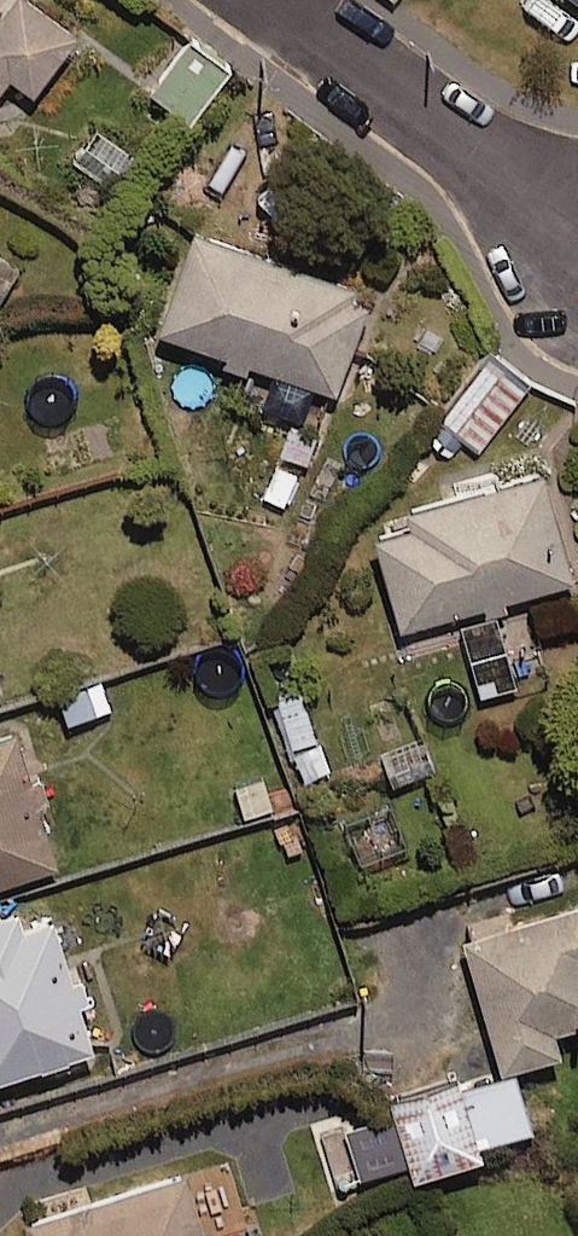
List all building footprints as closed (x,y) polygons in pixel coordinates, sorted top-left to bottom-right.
[(0,10),(0,80),(7,70),(33,89),(78,29),(39,0),(9,0),(1,11),(0,10)] [(227,66),(186,35),(147,86),(188,117),(227,66)] [(371,290),(193,226),(156,326),(334,391),(371,290)] [(529,379),(488,350),(438,419),(479,448),(529,379)] [(572,574),(540,463),(404,503),(409,520),(372,531),(399,624),(572,574)] [(99,672),(54,689),(67,723),(112,706),(99,672)] [(329,769),(299,688),(270,699),(300,780),(329,769)] [(16,730),(0,735),(0,878),(56,861),(16,730)] [(50,900),(0,914),(0,1070),(90,1045),(50,900)] [(511,1063),(559,1048),(552,1027),(577,1018),(577,904),(460,943),(499,1060),(501,1067),(511,1063)] [(478,1137),(532,1122),(518,1071),(464,1086),(459,1071),(387,1090),(411,1174),(482,1154),(478,1137)] [(184,1171),(25,1219),(31,1235),(203,1235),(184,1171)]
